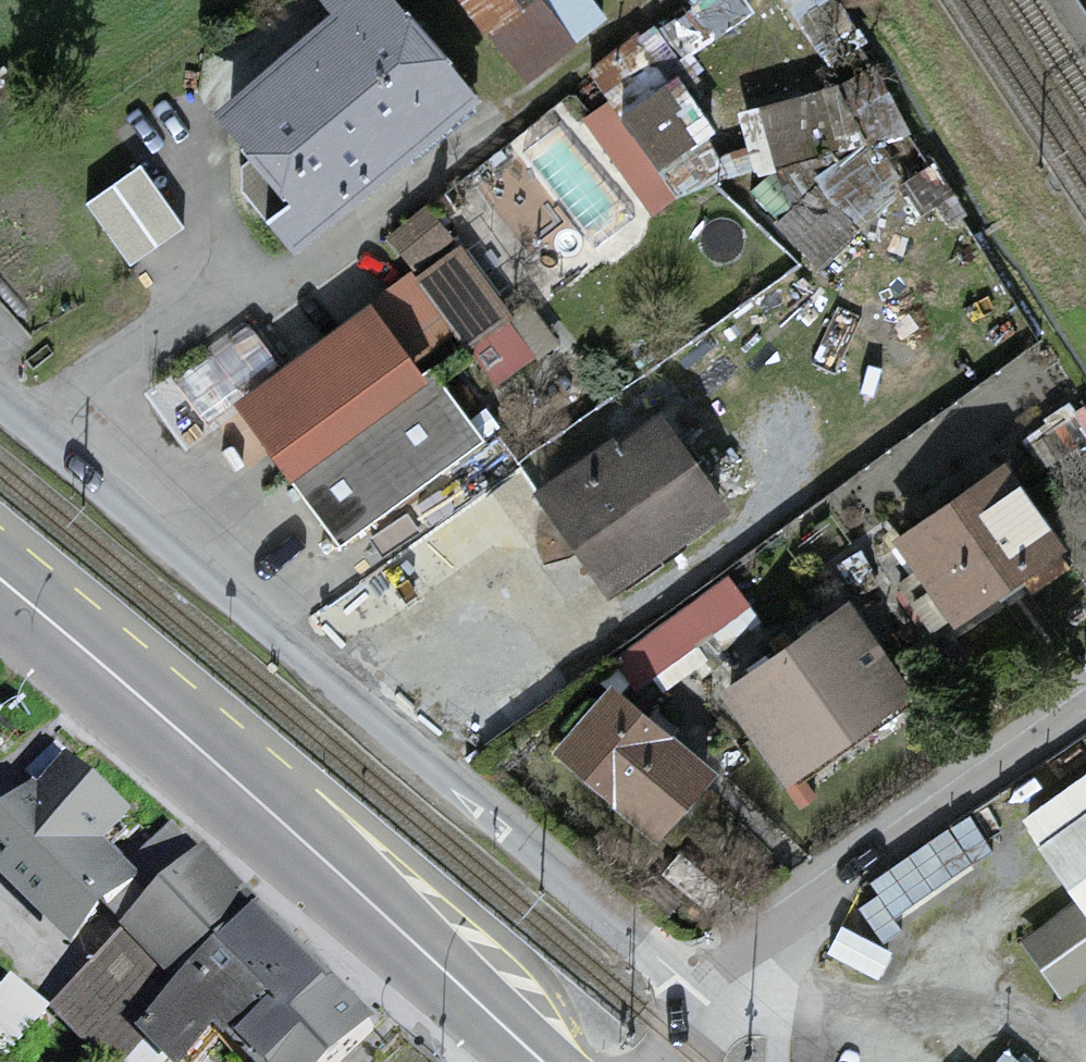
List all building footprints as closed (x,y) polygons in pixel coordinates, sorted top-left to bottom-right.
[(296,263),(477,109),(384,0),(313,0),(332,23),(214,124),(291,214),(270,232),(296,263)] [(522,87),(608,27),(589,0),(461,0),(522,87)] [(563,110),(495,159),(582,280),(646,234),(636,221),(672,195),(660,178),(706,145),(633,44),(585,78),(607,107),(577,129),(563,110)] [(779,159),(841,140),(823,81),(761,99),(779,159)] [(174,209),(88,257),(112,299),(198,250),(174,209)] [(247,332),(173,385),(206,430),(230,413),(336,562),(486,455),(425,370),(457,348),(499,406),(546,373),(430,212),(381,247),(407,283),(278,375),(247,332)] [(663,416),(537,503),(608,605),(734,518),(663,416)] [(1003,473),(891,554),(952,638),(1064,557),(1003,473)] [(757,632),(727,591),(621,668),(651,709),(757,632)] [(916,707),(849,612),(718,704),(785,799),(916,707)] [(712,783),(609,697),(552,764),(655,850),(712,783)] [(50,1024),(90,1061),(143,1061),(150,1056),(156,1061),(217,1061),(228,1051),(239,1061),(356,1061),(385,1032),(210,862),(205,867),(170,834),(153,852),(74,777),(47,805),(39,797),(0,837),(0,895),(91,982),(50,1024)] [(1040,820),(1085,885),(1085,788),(1040,820)] [(912,912),(870,904),(862,945),(914,956),(918,933),(908,931),(912,912)] [(1041,937),(1080,992),(1085,987),(1085,906),(1041,937)] [(0,991),(0,1034),(19,1048),(56,998),(16,969),(0,991)] [(992,1061),(1031,1061),(1007,1043),(992,1061)]
